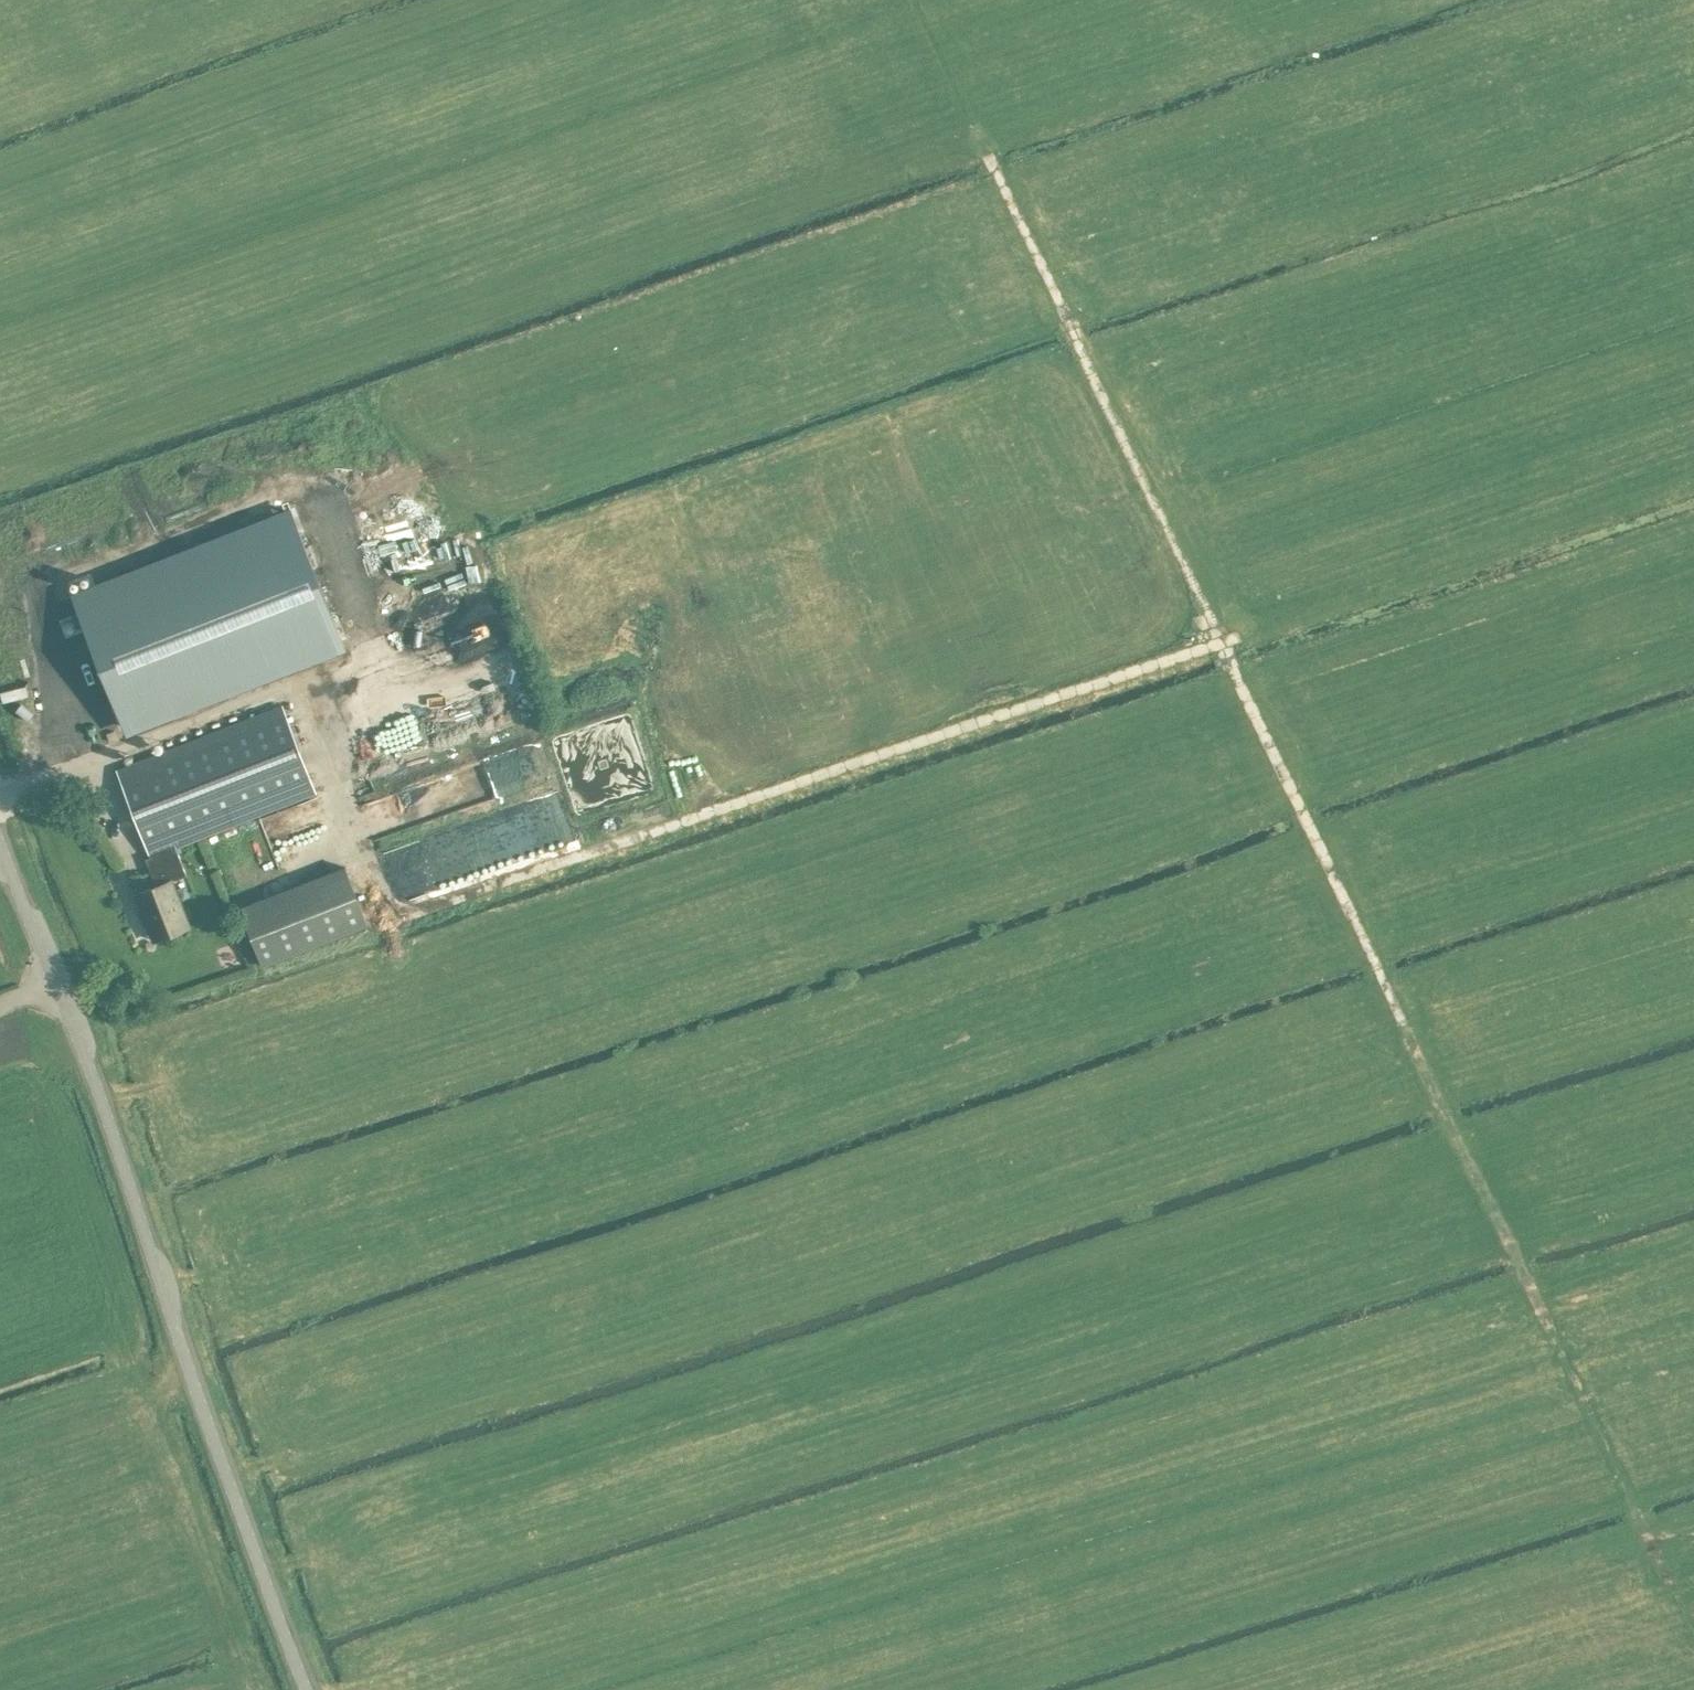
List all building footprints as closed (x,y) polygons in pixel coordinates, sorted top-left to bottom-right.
[(290,507),(72,593),(124,726),(342,641),(290,507)] [(426,644),(498,627),(492,601),(420,618),(426,644)] [(342,684),(398,666),(388,637),(333,655),(342,684)] [(348,729),(507,669),(497,643),(359,694),(363,706),(343,714),(348,729)] [(524,691),(347,736),(354,761),(530,717),(524,691)] [(190,927),(171,880),(187,875),(175,848),(316,792),(283,704),(116,769),(150,856),(146,858),(153,877),(149,879),(153,887),(135,894),(154,941),(190,927)] [(108,742),(117,738),(113,731),(105,734),(108,742)] [(476,786),(514,773),(513,772),(529,767),(524,752),(526,751),(523,740),(451,765),(455,777),(471,771),(476,786)] [(345,866),(241,906),(263,965),(367,925),(345,866)]
